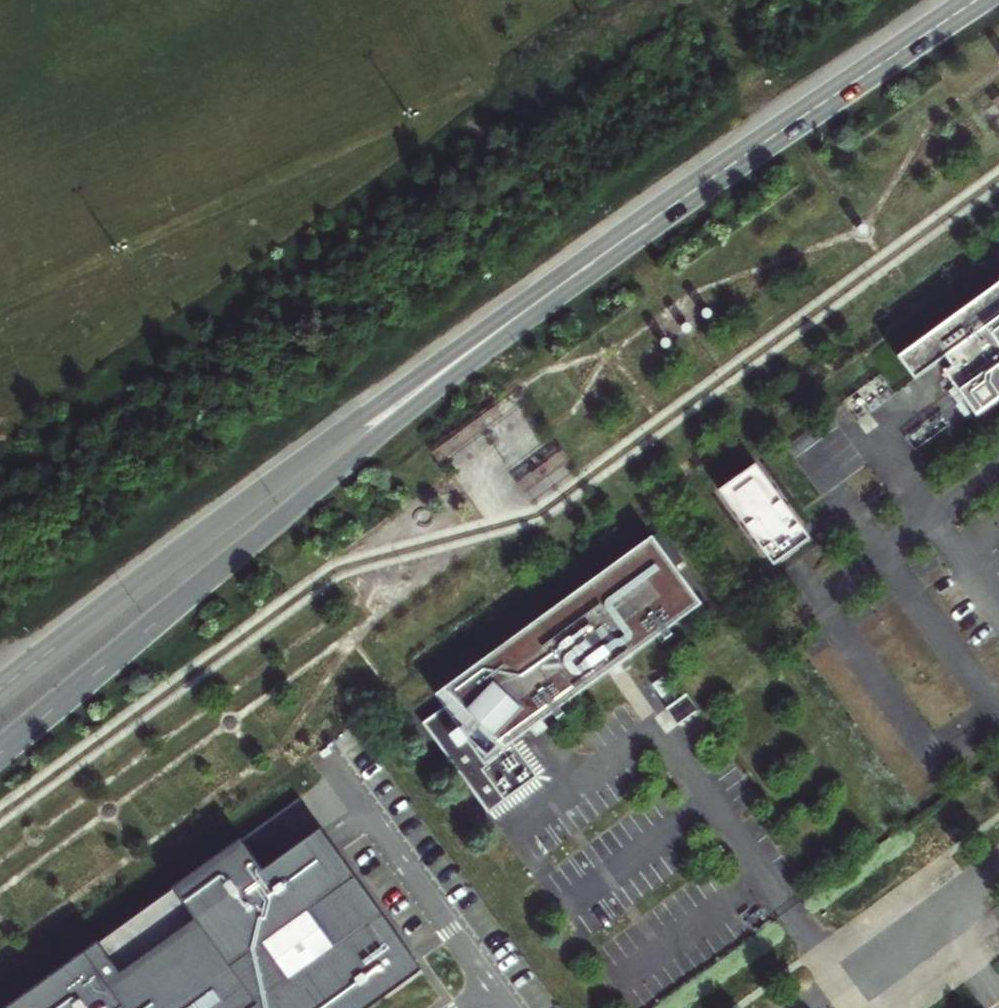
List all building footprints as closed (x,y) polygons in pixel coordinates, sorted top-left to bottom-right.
[(903,351),(921,376),(952,354),(957,361),(950,366),(982,411),(998,399),(998,282),(903,351)] [(944,409),(901,440),(911,454),(954,423),(944,409)] [(756,461),(718,488),(773,562),(810,536),(756,461)] [(702,605),(652,537),(444,689),(505,749),(513,743),(531,730),(530,729),(541,720),(542,722),(610,672),(610,671),(618,665),(618,666),(702,605)] [(505,749),(444,689),(436,695),(445,708),(486,763),(505,749)] [(486,763),(445,708),(423,723),(488,813),(538,777),(513,743),(505,749),(486,763)] [(414,966),(338,861),(296,803),(8,1007),(356,1007),(414,966)] [(880,843),(887,852),(902,841),(895,832),(880,843)]
